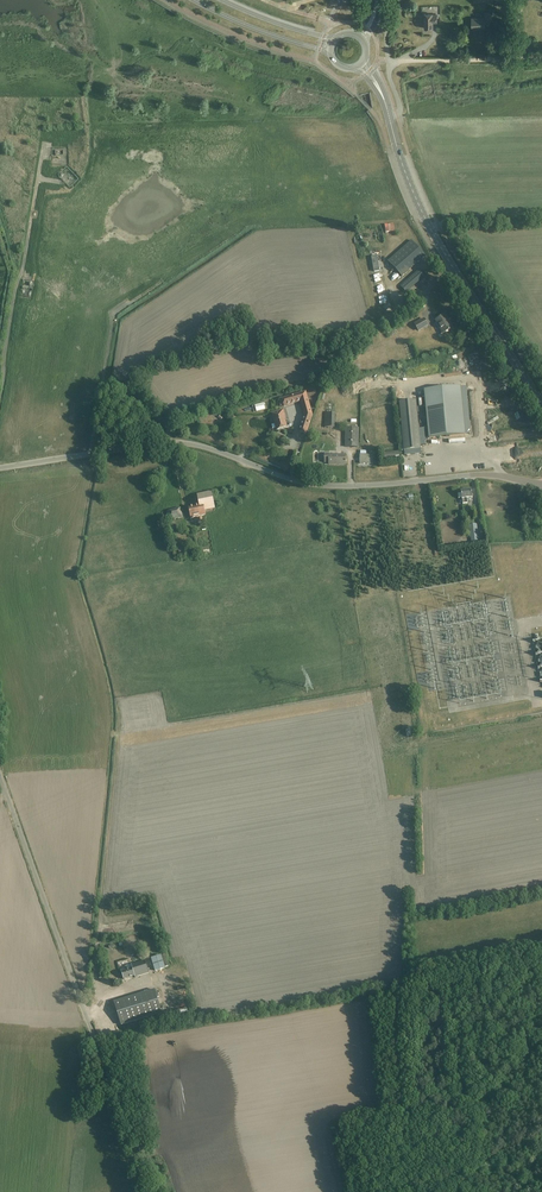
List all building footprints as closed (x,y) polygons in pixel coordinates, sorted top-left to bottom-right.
[(472,18),(472,28),(485,27),(485,22),(490,22),(490,13),(484,13),(485,18),(472,18)] [(424,14),(425,28),(433,28),(433,22),(437,22),(437,15),(433,15),(433,14),(424,14)] [(412,241),(407,244),(388,261),(402,277),(426,256),(412,241)] [(425,277),(419,270),(401,286),(407,292),(425,277)] [(447,320),(448,319),(446,315),(436,320),(443,333),(448,330),(449,331),(452,329),(449,322),(448,322),(447,320)] [(415,324),(419,331),(428,325),(425,319),(415,324)] [(460,387),(425,390),(430,438),(465,435),(460,387)] [(299,395),(283,399),(284,406),(301,401),(303,406),(309,404),(306,393),(299,395)] [(416,401),(399,402),(403,442),(401,442),(402,450),(404,450),(421,449),(416,401)] [(278,430),(286,428),(284,420),(286,420),(284,415),(283,416),(281,411),(273,413),(278,430)] [(336,413),(326,413),(325,427),(330,427),(330,431),(335,431),(336,413)] [(305,416),(300,432),(306,434),(312,416),(305,416)] [(348,447),(358,447),(358,428),(349,428),(348,447)] [(325,453),(325,456),(325,462),(329,463),(329,464),(346,465),(346,462),(346,461),(346,455),(329,455),(329,453),(325,453)] [(373,455),(361,455),(360,464),(373,464),(373,455)] [(461,491),(461,493),(458,494),(459,499),(462,499),(463,504),(467,503),(467,498),(473,498),(472,490),(461,491)] [(213,498),(212,492),(197,495),(199,506),(189,508),(191,518),(206,515),(205,511),(215,509),(213,498)] [(167,511),(169,517),(169,520),(183,518),(181,508),(167,511)] [(479,541),(477,524),(469,525),(471,542),(479,541)] [(540,683),(541,682),(541,641),(533,642),(540,683)] [(161,955),(151,959),(155,971),(165,968),(165,967),(169,966),(165,954),(161,955)] [(124,979),(130,978),(135,976),(135,977),(149,973),(145,960),(131,965),(126,966),(127,970),(121,972),(124,979)] [(149,1017),(162,1013),(155,990),(114,1002),(122,1025),(149,1017)] [(174,1009),(177,1017),(192,1012),(188,999),(173,1003),(174,1009)]
